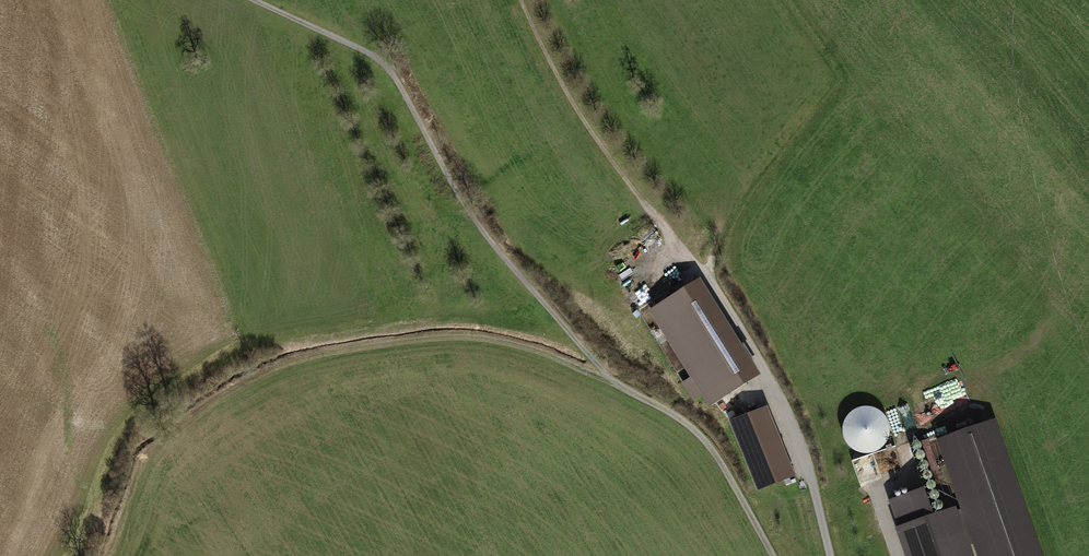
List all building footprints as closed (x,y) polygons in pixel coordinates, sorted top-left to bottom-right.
[(701,282),(649,313),(709,411),(761,379),(701,282)] [(852,458),(859,481),(880,475),(874,450),(893,445),(882,405),(840,417),(852,458)] [(769,410),(732,424),(759,495),(796,482),(769,410)] [(936,440),(976,555),(1041,555),(995,420),(936,440)] [(889,503),(907,555),(971,555),(957,512),(926,523),(916,494),(889,503)]
